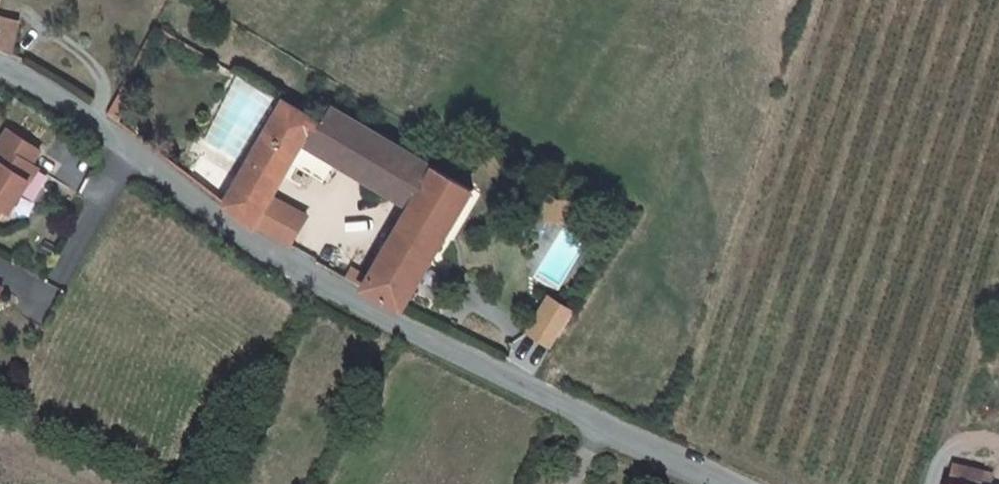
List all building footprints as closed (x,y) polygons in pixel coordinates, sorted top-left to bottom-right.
[(11,55),(19,24),(6,20),(1,34),(0,33),(0,50),(11,55)] [(289,168),(302,144),(337,164),(390,195),(412,155),(333,108),(323,125),(284,103),(224,204),(255,227),(257,223),(273,196),(289,168)] [(0,144),(0,147),(2,149),(11,135),(7,132),(0,144)] [(2,209),(12,193),(19,197),(36,170),(30,166),(39,152),(11,135),(2,149),(0,147),(0,212),(2,209)] [(337,164),(302,144),(289,168),(296,172),(298,169),(325,184),(337,164)] [(413,208),(436,169),(412,155),(390,195),(412,208),(413,208)] [(413,208),(412,208),(370,279),(364,289),(403,311),(474,192),(436,169),(413,208)] [(9,213),(19,197),(12,193),(2,209),(9,213)] [(308,216),(273,196),(257,223),(292,244),(308,216)] [(352,268),(346,279),(364,289),(370,279),(352,268)] [(572,316),(548,301),(530,331),(554,346),(572,316)] [(987,472),(954,464),(950,478),(950,480),(967,483),(985,483),(985,481),(987,472)] [(995,474),(987,472),(985,481),(993,483),(995,474)]
